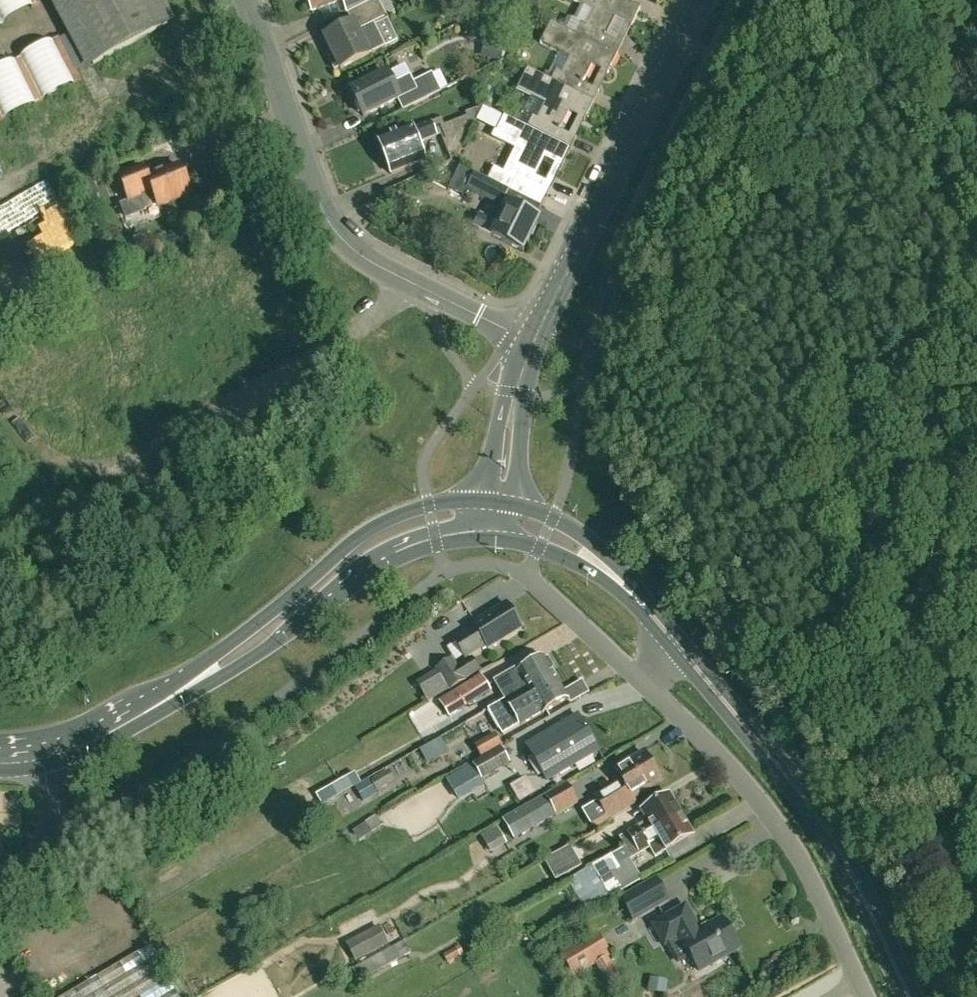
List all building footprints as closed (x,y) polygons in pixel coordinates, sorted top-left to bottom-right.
[(165,0),(49,0),(88,71),(177,23),(165,0)] [(313,11),(344,0),(348,13),(374,0),(309,0),(313,11)] [(399,40),(379,0),(374,0),(348,13),(353,24),(326,38),(335,56),(330,59),(335,70),(340,67),(341,69),(370,55),(399,40)] [(574,33),(574,34),(617,55),(623,44),(607,36),(615,19),(631,27),(641,7),(626,0),(571,0),(596,12),(589,27),(580,22),(574,33)] [(608,73),(617,55),(574,34),(574,33),(551,21),(540,43),(573,59),(566,74),(557,69),(551,80),(551,81),(594,102),(599,91),(583,83),(592,65),(608,73)] [(493,43),(489,58),(501,61),(505,46),(493,43)] [(585,120),(594,102),(551,81),(551,80),(528,68),(517,90),(549,106),(542,121),(533,116),(528,126),(527,127),(570,149),(576,138),(560,130),(569,112),(585,120)] [(404,110),(435,95),(441,92),(432,74),(413,83),(409,77),(393,85),(388,74),(352,91),(365,117),(399,100),(404,110)] [(480,109),(465,114),(467,119),(469,118),(472,128),(481,111),(480,109)] [(489,109),(483,121),(498,128),(504,116),(489,109)] [(484,165),(479,176),(508,191),(514,180),(547,197),(553,185),(537,177),(545,159),(561,167),(570,149),(527,127),(528,126),(505,115),(504,116),(498,128),(494,137),(526,153),(519,168),(510,164),(504,175),(484,165)] [(424,142),(438,136),(441,135),(451,161),(458,158),(472,128),(469,118),(467,119),(444,127),(442,120),(432,123),(419,129),(417,125),(378,141),(392,174),(430,158),(424,142)] [(143,168),(119,177),(129,201),(121,204),(127,219),(147,211),(146,210),(157,205),(158,207),(191,194),(179,166),(148,179),(143,168)] [(503,202),(508,192),(508,191),(479,176),(475,174),(467,189),(501,206),(499,211),(503,212),(497,223),(481,215),(474,228),(523,252),(539,220),(503,202)] [(425,240),(422,247),(433,253),(436,246),(425,240)] [(506,604),(473,625),(475,627),(454,640),(464,657),(486,645),(488,648),(521,628),(506,604)] [(537,682),(553,673),(552,671),(554,668),(548,659),(545,659),(543,657),(518,672),(516,669),(495,681),(508,704),(518,698),(516,694),(528,687),(530,691),(539,686),(537,682)] [(479,672),(472,660),(457,669),(452,661),(438,669),(451,689),(479,672)] [(542,714),(568,699),(553,673),(537,682),(539,686),(530,691),(528,687),(516,694),(518,698),(508,704),(489,715),(502,737),(520,726),(542,714)] [(489,692),(483,680),(467,691),(474,701),(489,692)] [(547,781),(599,750),(578,716),(527,746),(547,781)] [(475,747),(480,755),(501,743),(495,734),(475,747)] [(503,748),(501,743),(480,755),(482,759),(473,764),(482,780),(510,763),(501,749),(503,748)] [(644,752),(614,771),(620,781),(594,797),(607,817),(634,800),(633,798),(661,781),(644,752)] [(473,764),(447,780),(459,800),(485,784),(482,780),(473,764)] [(330,788),(314,797),(320,807),(360,784),(354,774),(347,778),(330,788)] [(380,778),(371,783),(377,793),(386,788),(380,778)] [(369,782),(356,789),(359,793),(363,799),(365,804),(378,797),(369,782)] [(577,802),(566,783),(503,820),(515,839),(577,802)] [(682,815),(669,794),(642,810),(648,821),(619,838),(625,847),(682,815)] [(653,859),(693,835),(682,815),(625,847),(631,857),(646,848),(653,859)] [(376,816),(365,823),(371,833),(382,827),(376,816)] [(715,818),(699,827),(704,836),(720,826),(715,818)] [(484,837),(493,853),(513,841),(504,826),(484,837)] [(543,863),(555,883),(581,868),(569,848),(543,863)] [(634,871),(621,853),(613,858),(612,856),(590,868),(566,881),(585,914),(630,888),(625,878),(634,871)] [(668,900),(656,880),(622,899),(634,920),(668,900)] [(698,929),(685,906),(653,925),(665,945),(667,943),(678,962),(688,956),(696,970),(740,945),(723,916),(698,929)] [(378,928),(346,946),(355,963),(387,945),(378,928)] [(610,953),(598,934),(591,938),(563,955),(575,974),(595,962),(612,993),(623,987),(606,955),(610,953)] [(403,941),(352,970),(359,982),(410,954),(403,941)] [(459,946),(443,955),(448,965),(465,955),(459,946)] [(150,948),(66,996),(178,996),(150,948)]
